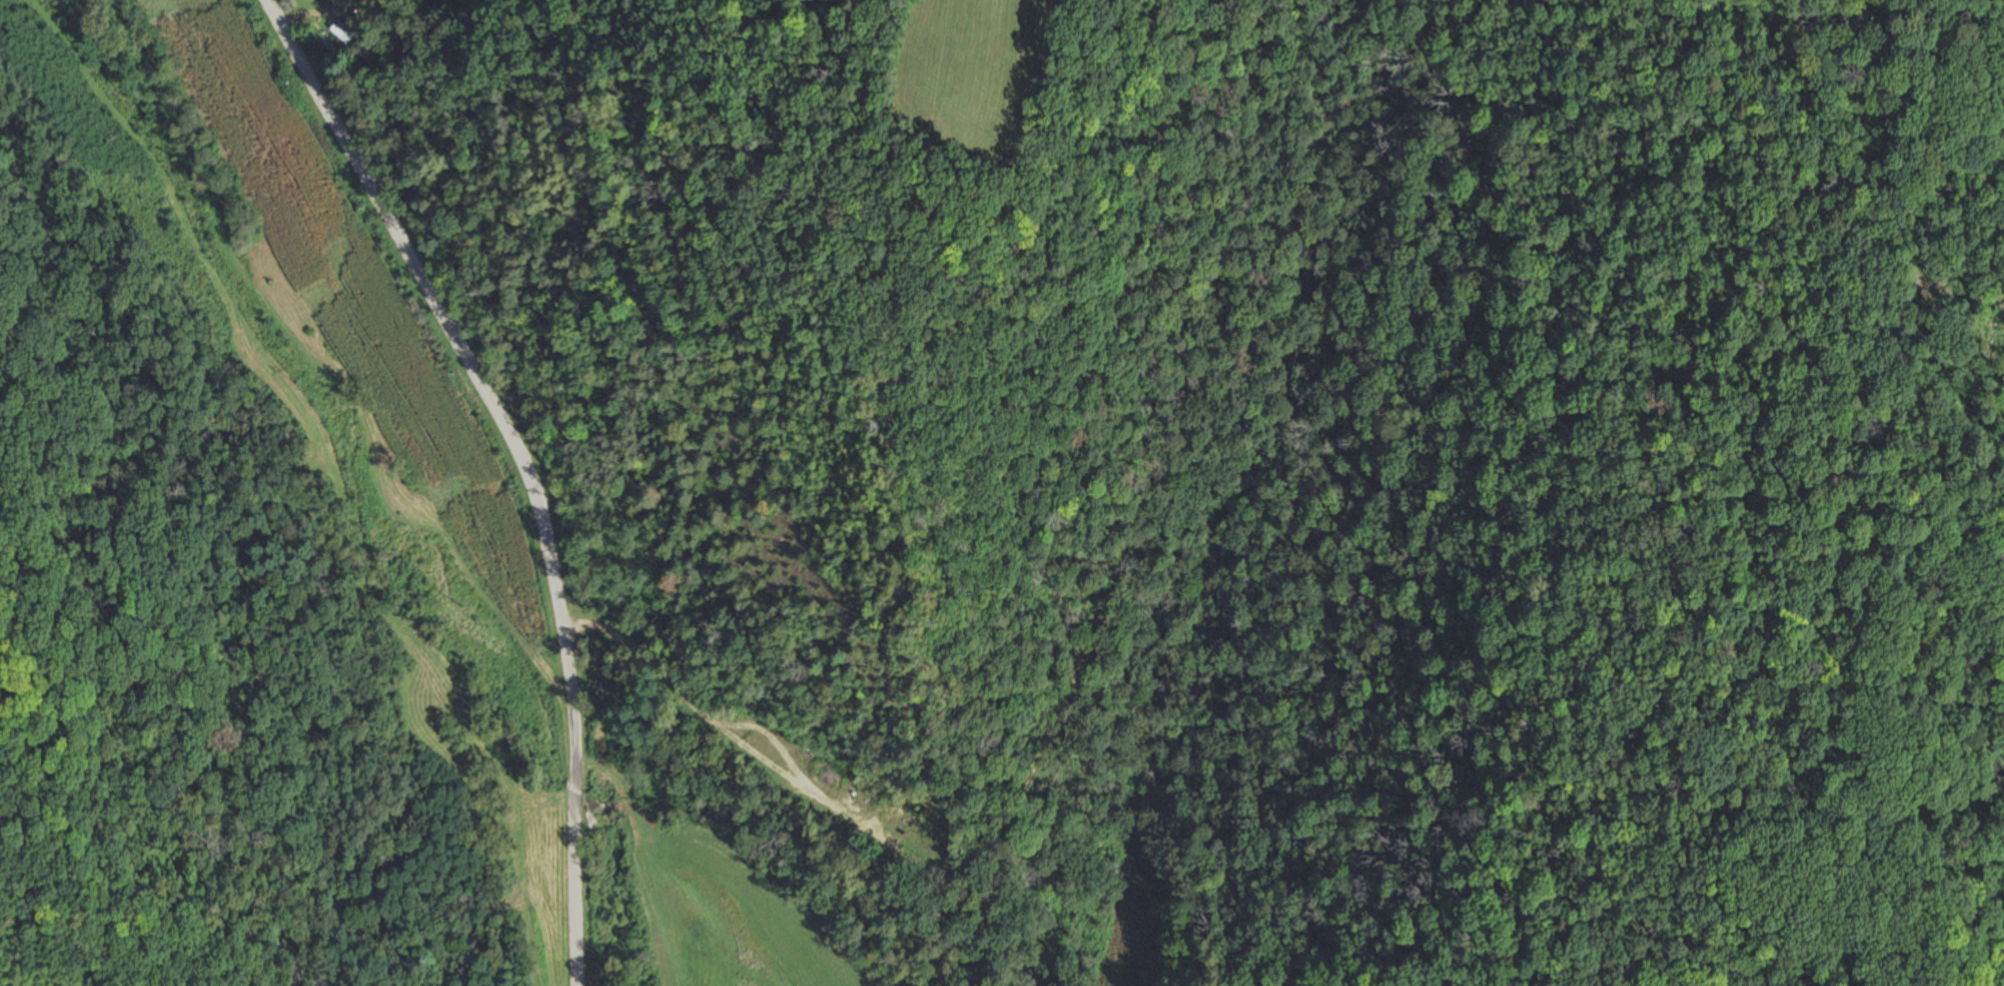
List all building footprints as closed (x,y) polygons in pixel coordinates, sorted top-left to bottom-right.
[(351,45),(360,33),(341,18),(332,30),(351,45)] [(318,43),(336,58),(346,46),(328,31),(318,43)]
